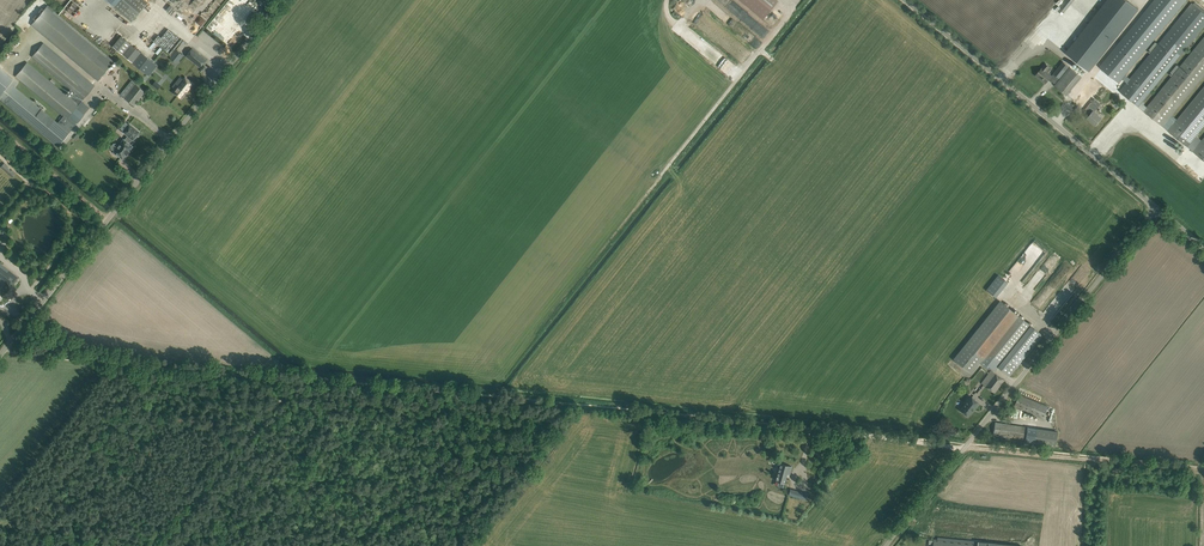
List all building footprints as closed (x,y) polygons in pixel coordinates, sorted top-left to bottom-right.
[(75,11),(78,6),(71,0),(67,4),(75,11)] [(132,21),(148,2),(145,0),(106,0),(132,21)] [(763,19),(778,1),(776,0),(739,0),(763,19)] [(1066,53),(1089,71),(1139,9),(1127,0),(1107,0),(1066,53)] [(1145,17),(1105,65),(1127,83),(1120,91),(1187,147),(1195,137),(1203,126),(1203,86),(1175,121),(1170,117),(1203,75),(1203,37),(1195,48),(1147,107),(1143,104),(1145,103),(1143,101),(1203,27),(1203,9),(1195,2),(1193,4),(1192,3),(1171,28),(1131,77),(1125,72),(1161,30),(1145,17)] [(47,6),(31,25),(98,81),(114,62),(47,6)] [(131,42),(137,35),(134,33),(128,40),(131,42)] [(121,36),(112,46),(149,76),(157,65),(121,36)] [(27,62),(16,76),(68,119),(69,118),(68,117),(78,105),(76,104),(81,98),(83,99),(94,86),(43,43),(32,57),(74,92),(69,98),(27,62)] [(192,48),(186,56),(200,67),(206,60),(201,55),(200,56),(198,54),(198,53),(192,48)] [(739,60),(749,51),(745,48),(735,57),(739,60)] [(169,58),(175,64),(183,55),(176,50),(169,58)] [(1064,62),(1054,74),(1059,78),(1069,67),(1064,62)] [(1052,76),(1048,73),(1051,68),(1046,64),(1042,68),(1036,75),(1046,83),(1052,76)] [(57,147),(75,125),(63,116),(62,118),(60,116),(58,119),(60,120),(57,123),(15,87),(18,83),(0,67),(0,99),(57,147)] [(1082,77),(1070,67),(1055,85),(1067,95),(1082,77)] [(1098,108),(1091,102),(1108,82),(1098,73),(1075,102),(1085,110),(1091,114),(1088,118),(1096,125),(1102,118),(1094,112),(1098,108)] [(181,98),(193,83),(185,77),(183,79),(181,78),(178,81),(180,83),(176,89),(173,92),(181,98)] [(158,89),(161,86),(155,81),(152,85),(158,89)] [(136,84),(125,98),(134,106),(146,92),(136,84)] [(123,132),(128,136),(125,140),(124,139),(114,152),(115,152),(114,153),(117,156),(118,155),(123,159),(127,154),(127,155),(130,151),(129,151),(133,146),(129,144),(133,139),(133,140),(140,132),(130,124),(123,132)] [(1192,151),(1203,161),(1203,137),(1192,151)] [(8,166),(4,163),(1,167),(5,170),(6,169),(10,172),(8,174),(12,177),(15,173),(12,170),(10,172),(6,168),(8,166)] [(5,282),(11,286),(18,277),(0,263),(0,288),(5,282)] [(986,289),(996,297),(1008,283),(998,275),(986,289)] [(989,370),(991,368),(995,372),(998,367),(1010,377),(1043,335),(1000,301),(953,359),(971,374),(979,363),(988,370),(989,369),(989,370)] [(981,383),(995,393),(1005,380),(991,370),(981,383)] [(1019,395),(1014,407),(1011,414),(1025,420),(1028,413),(1043,419),(1048,406),(1019,395)] [(960,410),(963,412),(968,416),(974,408),(975,409),(979,404),(970,396),(964,403),(965,404),(960,410)] [(994,434),(1026,439),(1028,427),(995,423),(994,434)] [(1036,429),(1028,427),(1026,439),(1025,442),(1034,443),(1036,429)] [(1055,447),(1058,432),(1036,429),(1034,443),(1055,447)] [(783,487),(787,474),(790,475),(792,467),(781,464),(777,477),(775,476),(772,484),(783,487)] [(789,495),(800,498),(802,492),(791,489),(789,495)] [(933,545),(1022,545),(1000,543),(978,541),(978,542),(938,537),(937,540),(934,539),(933,545)]
